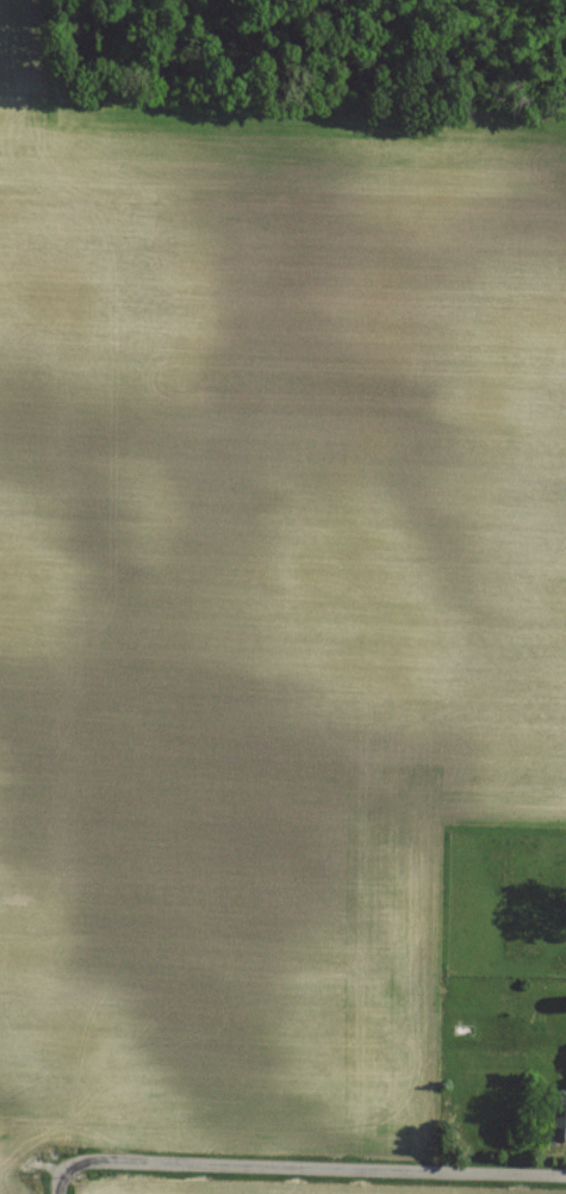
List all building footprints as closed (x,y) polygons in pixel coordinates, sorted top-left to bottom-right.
[(557,1091),(557,1141),(565,1141),(565,1091),(557,1091)]
